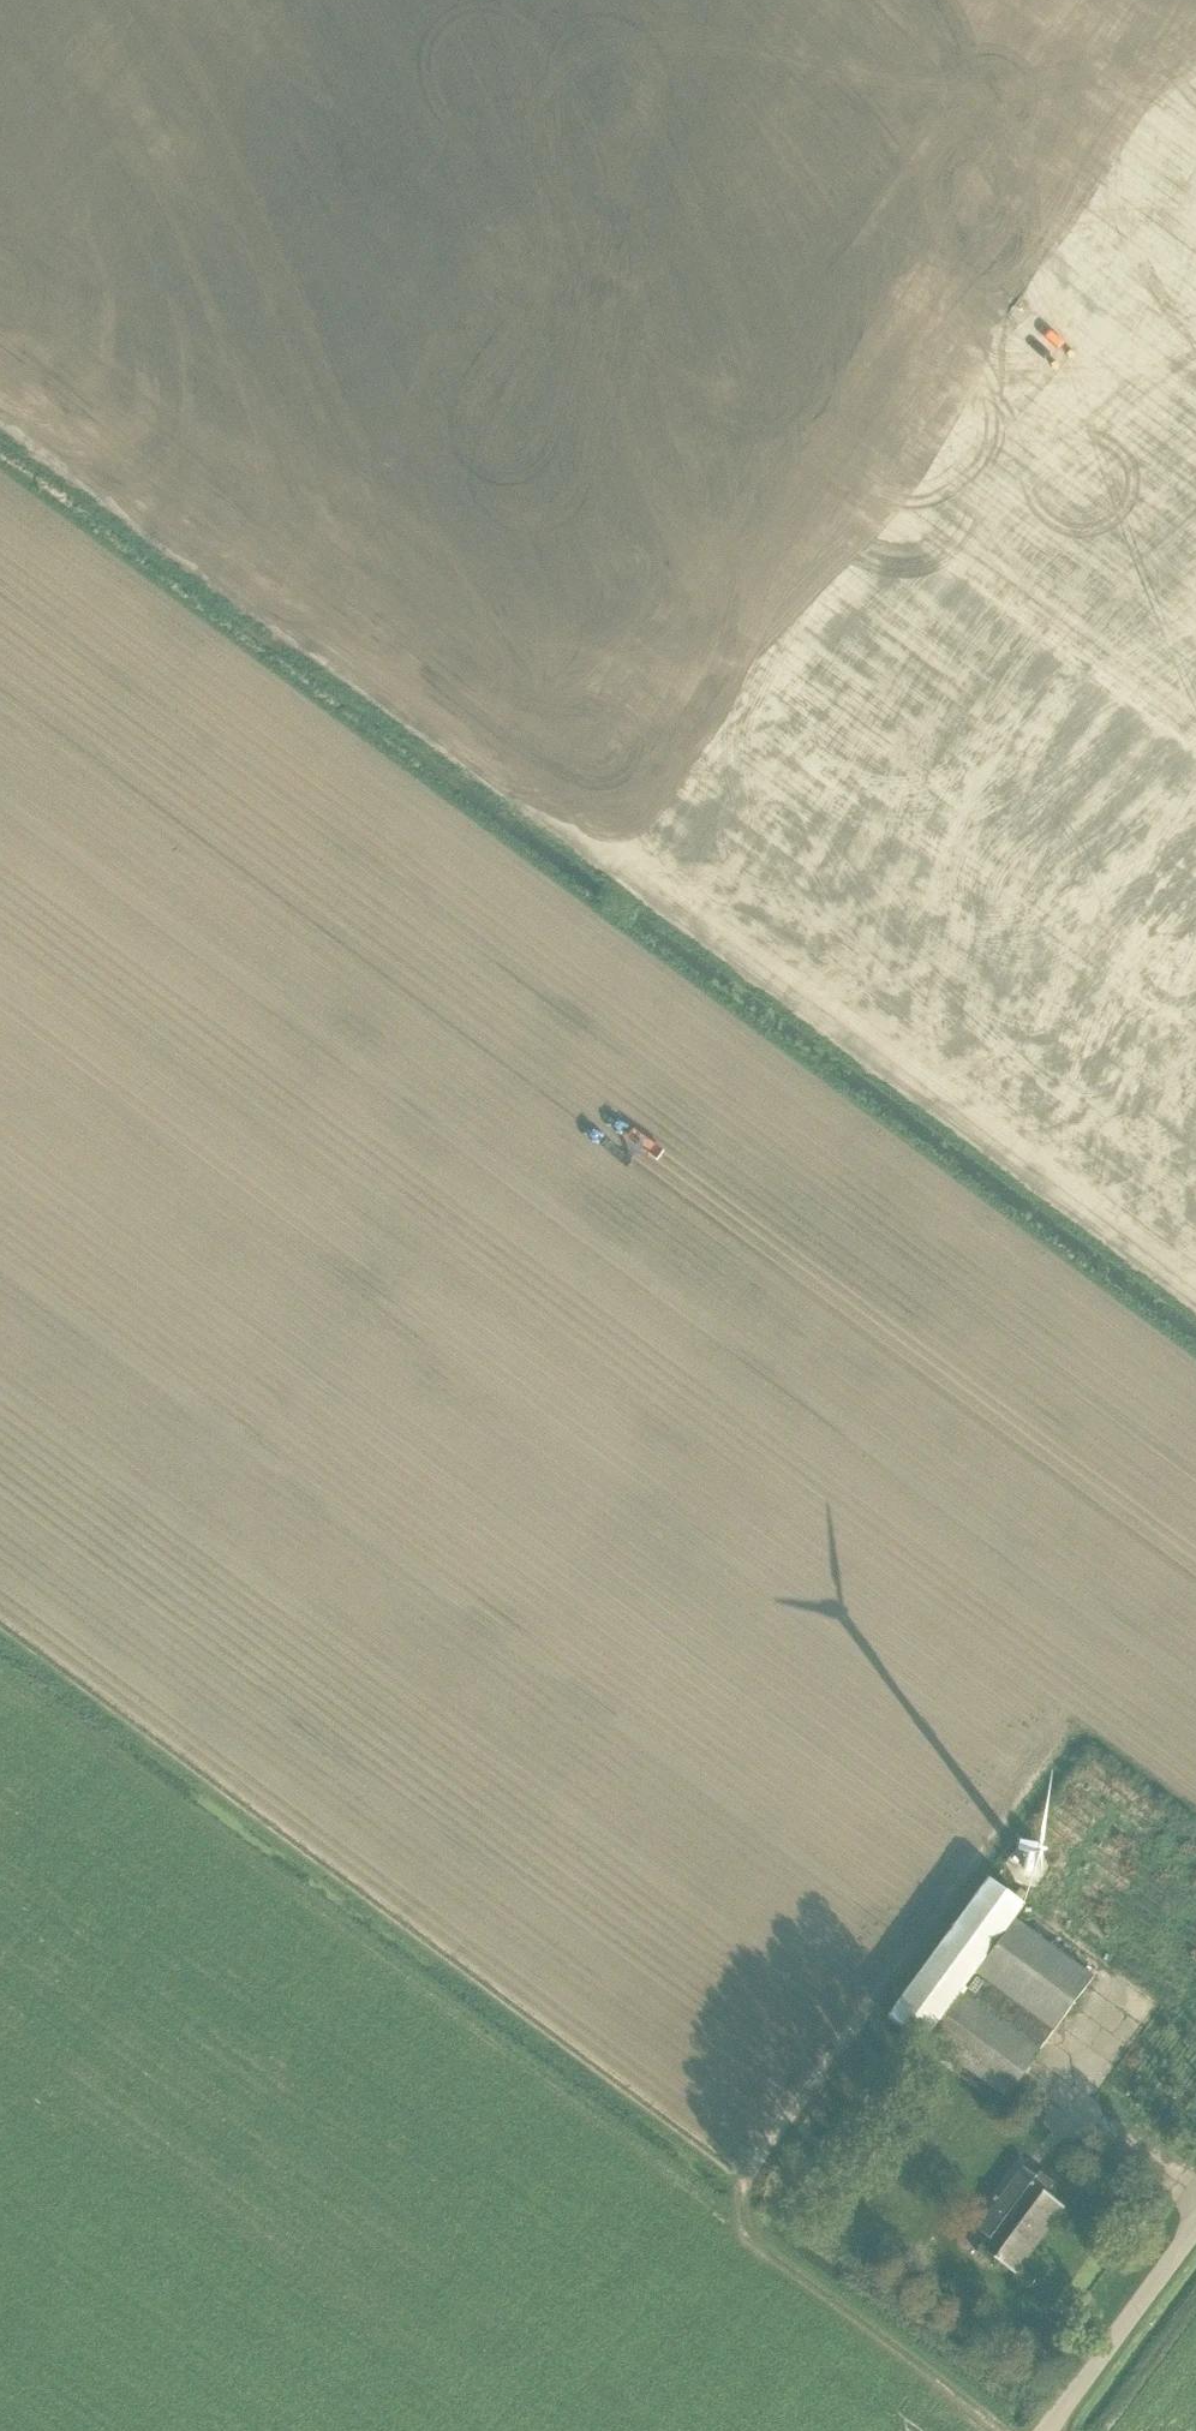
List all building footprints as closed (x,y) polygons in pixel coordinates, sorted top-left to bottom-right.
[(1031,1860),(1030,1860),(1029,1860),(1029,1861),(1028,1861),(1027,1861),(1027,1862),(1026,1862),(1026,1863),(1025,1864),(1025,1865),(1025,1866),(1025,1867),(1025,1868),(1025,1869),(1026,1869),(1026,1870),(1027,1871),(1028,1871),(1028,1872),(1029,1872),(1030,1872),(1031,1872),(1032,1872),(1033,1872),(1034,1871),(1035,1871),(1035,1870),(1036,1870),(1036,1869),(1036,1868),(1037,1867),(1037,1866),(1037,1865),(1036,1865),(1036,1864),(1036,1863),(1035,1862),(1034,1861),(1033,1861),(1032,1860),(1031,1860)] [(1027,1906),(994,1881),(989,1878),(887,2015),(924,2043),(927,2039),(1008,2099),(1095,1976),(1018,1918),(1027,1906)] [(1047,2196),(1047,2195),(1055,2182),(1040,2171),(1037,2175),(1024,2165),(978,2228),(988,2236),(978,2252),(993,2262),(995,2258),(1017,2273),(1064,2209),(1047,2196)]
